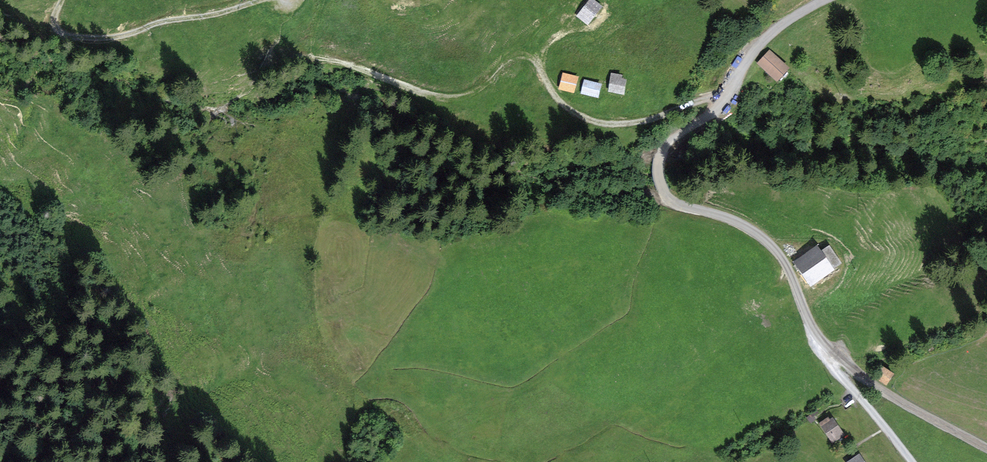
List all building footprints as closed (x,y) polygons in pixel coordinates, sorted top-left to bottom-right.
[(593,0),(590,0),(577,17),(588,26),(602,7),(593,0)] [(790,68),(770,49),(757,63),(777,82),(790,68)] [(579,76),(563,72),(558,89),(574,94),(579,76)] [(623,75),(611,73),(608,92),(624,95),(627,79),(622,78),(623,75)] [(602,83),(584,79),(581,93),(599,98),(602,83)] [(817,244),(793,260),(811,285),(843,263),(830,245),(822,250),(817,244)] [(894,374),(880,364),(872,375),(886,385),(894,374)] [(845,435),(833,417),(830,419),(828,416),(818,423),(832,443),(845,435)] [(847,461),(865,461),(859,453),(847,461)]
